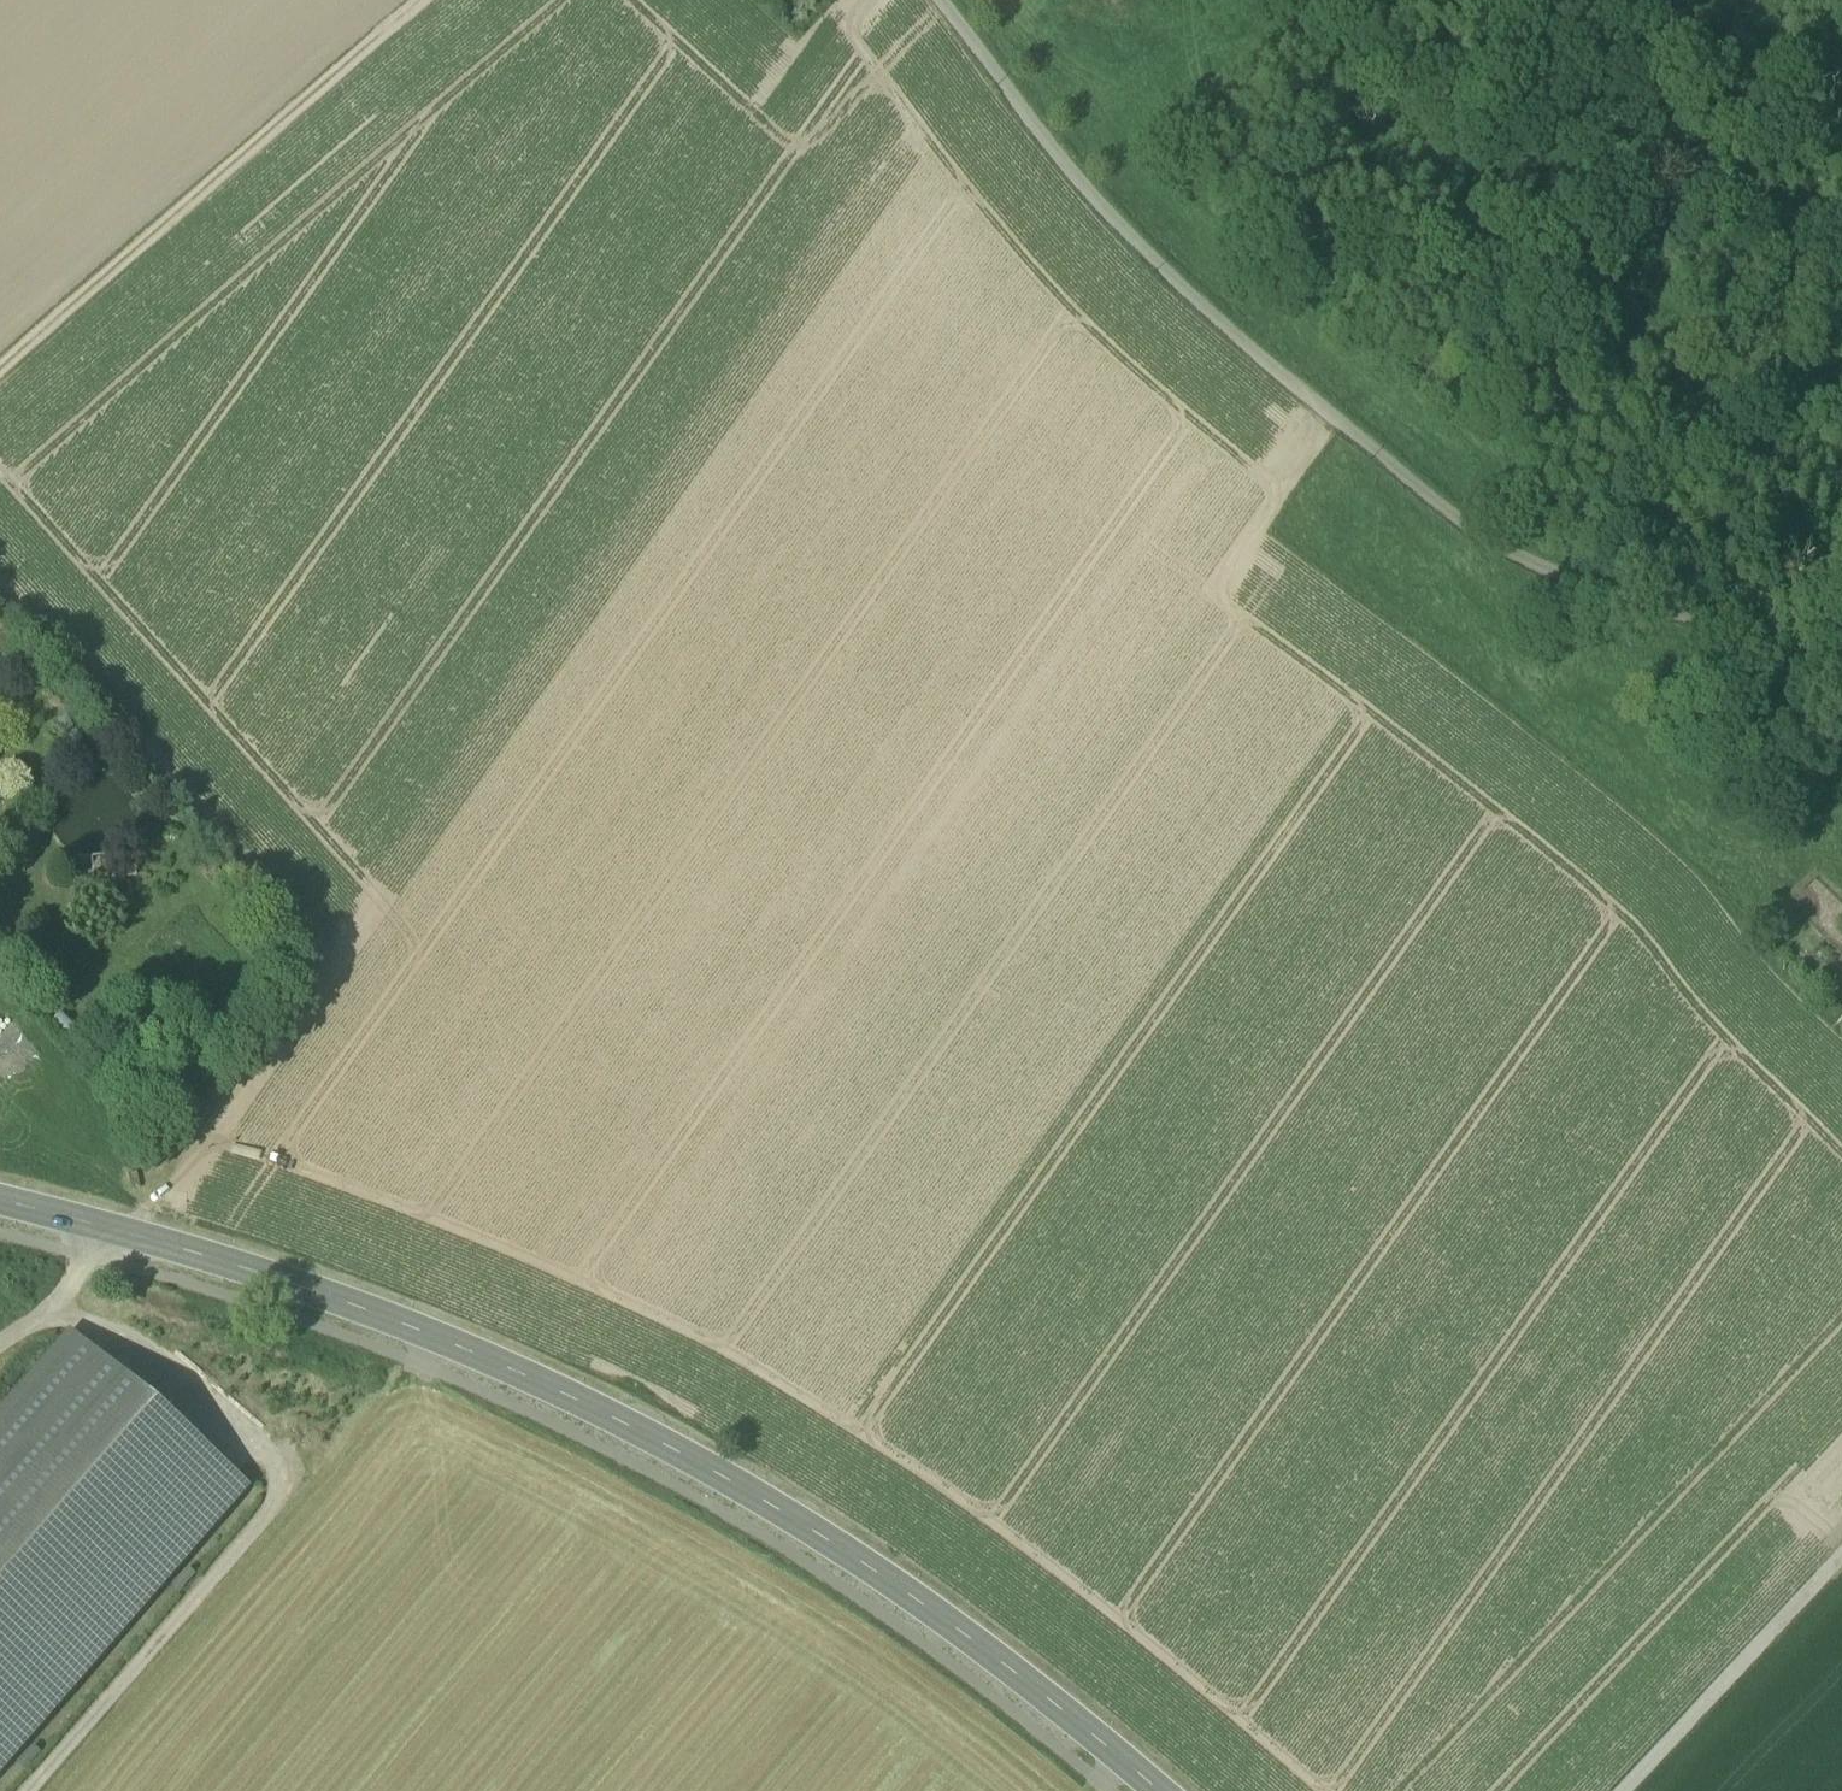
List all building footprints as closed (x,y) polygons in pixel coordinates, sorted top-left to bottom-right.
[(243,1487),(71,1338),(0,1419),(0,1767),(243,1487)]
